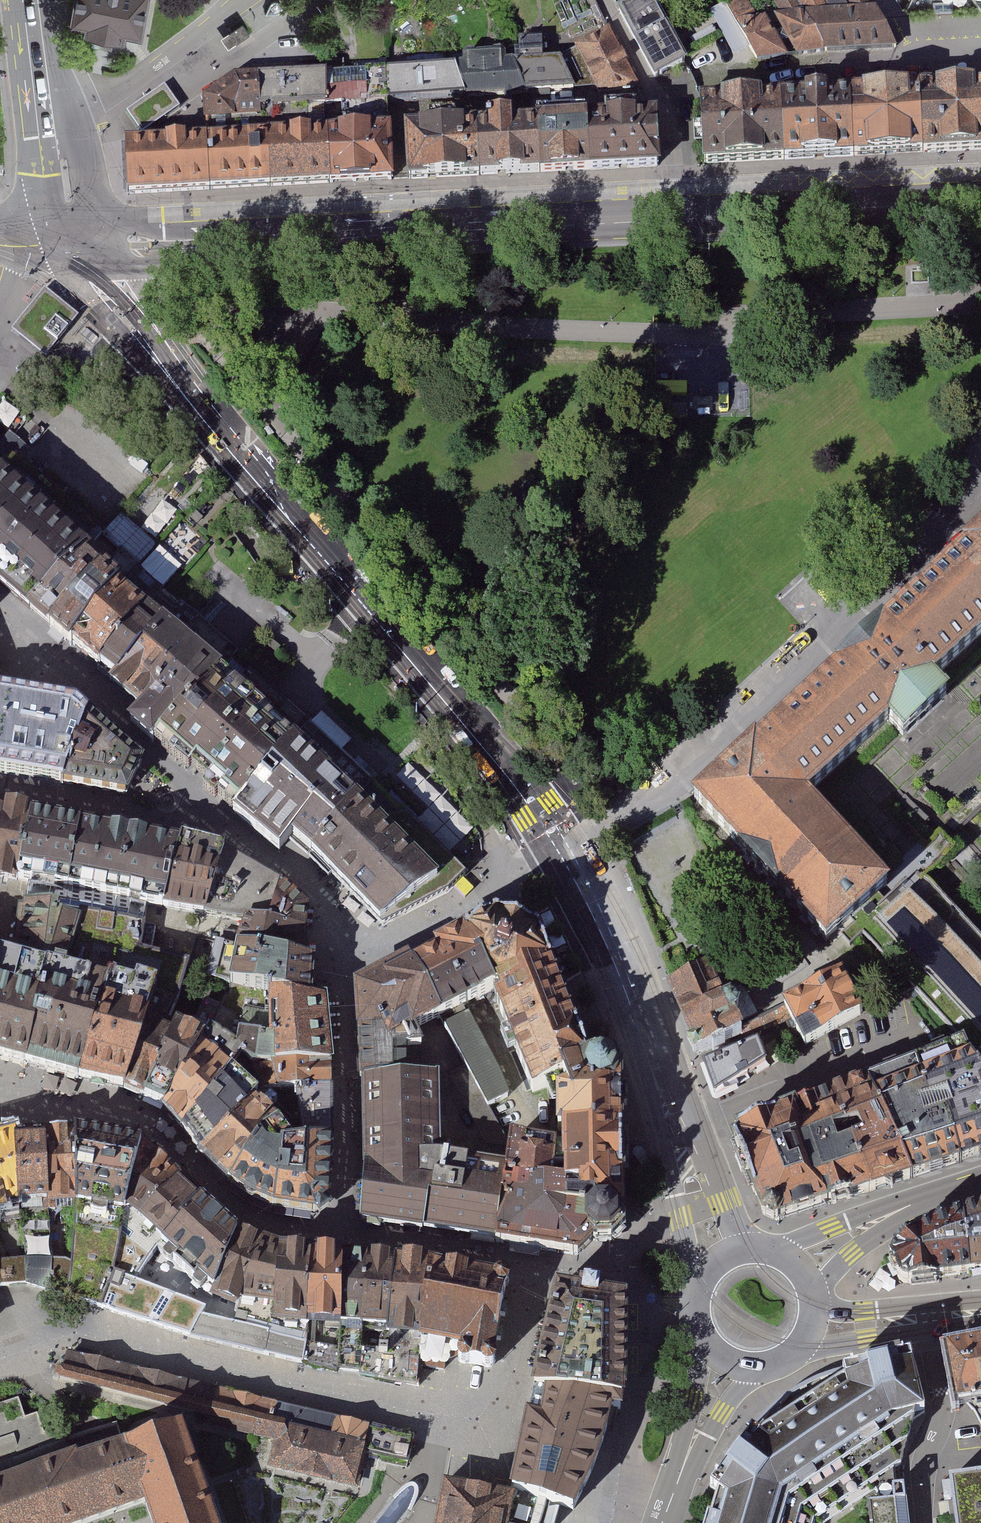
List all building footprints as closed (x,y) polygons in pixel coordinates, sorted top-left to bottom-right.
[(64,22),(81,25),(80,32),(118,39),(119,34),(138,37),(145,0),(68,0),(64,22)] [(616,13),(653,81),(682,65),(647,0),(641,0),(616,13)] [(722,2),(755,65),(789,60),(765,21),(759,22),(744,0),(725,0),(722,2)] [(794,0),(782,0),(773,4),(778,18),(774,19),(794,59),(825,59),(803,16),(794,0)] [(803,16),(833,15),(824,0),(794,0),(803,16)] [(844,15),(878,14),(873,0),(838,0),(844,15)] [(904,13),(973,7),(978,15),(980,15),(980,0),(911,0),(904,13)] [(272,3),(266,13),(277,13),(280,10),(281,7),(279,4),(277,1),(274,1),(272,3)] [(833,15),(803,16),(825,59),(898,55),(878,14),(844,15),(833,15)] [(608,31),(574,49),(602,103),(636,85),(608,31)] [(513,64),(525,99),(576,96),(556,62),(542,63),(539,41),(516,42),(517,52),(513,51),(513,64)] [(455,74),(463,102),(525,99),(513,64),(503,64),(503,54),(461,55),(462,67),(454,67),(455,74)] [(322,76),(324,110),(367,108),(365,74),(322,76)] [(455,74),(393,77),(393,106),(463,102),(455,74)] [(202,125),(259,123),(259,114),(277,113),(277,120),(301,119),(301,111),(324,110),(322,76),(234,80),(202,103),(202,125)] [(165,86),(126,112),(141,134),(180,108),(165,86)] [(914,92),(918,154),(980,151),(980,88),(914,92)] [(914,92),(846,95),(850,158),(918,154),(914,92)] [(846,95),(778,99),(781,161),(850,158),(846,95)] [(778,99),(698,103),(701,166),(781,161),(778,99)] [(656,114),(588,116),(590,169),(658,167),(656,114)] [(588,116),(538,118),(540,171),(590,169),(588,116)] [(538,118),(477,122),(480,175),(540,171),(538,118)] [(477,122),(404,127),(410,180),(480,175),(477,122)] [(390,128),(324,131),(327,184),(393,181),(390,128)] [(324,131),(124,141),(128,194),(327,184),(324,131)] [(45,291),(12,331),(45,358),(78,317),(45,291)] [(18,611),(70,553),(74,549),(0,483),(0,595),(18,611)] [(690,797),(827,947),(836,938),(892,887),(811,798),(888,729),(901,743),(949,699),(937,686),(980,646),(980,532),(690,797)] [(91,572),(40,630),(62,650),(135,568),(113,548),(91,572)] [(70,553),(18,611),(40,630),(91,572),(70,553)] [(135,568),(62,650),(87,672),(160,590),(135,568)] [(160,590),(87,672),(104,687),(177,605),(160,590)] [(177,605),(104,687),(132,711),(205,630),(177,605)] [(205,630),(132,711),(123,722),(148,744),(230,652),(205,630)] [(230,652),(148,744),(225,812),(307,720),(230,652)] [(83,718),(73,706),(0,695),(0,778),(58,787),(83,718)] [(138,763),(83,718),(58,787),(123,798),(138,763)] [(307,720),(225,812),(271,853),(284,838),(291,844),(303,855),(371,779),(307,720)] [(371,779),(303,855),(312,864),(380,929),(449,896),(463,876),(371,779)] [(25,816),(0,812),(0,880),(13,881),(25,816)] [(65,891),(77,824),(25,816),(13,881),(29,884),(65,891)] [(661,869),(671,863),(667,855),(694,840),(680,816),(634,843),(659,888),(669,882),(661,869)] [(161,908),(173,843),(107,830),(77,824),(65,891),(145,906),(161,908)] [(202,915),(221,854),(173,843),(161,908),(202,915)] [(270,906),(278,885),(221,854),(202,915),(241,927),(242,920),(248,920),(250,911),(270,906)] [(836,938),(853,957),(859,951),(949,1051),(955,1058),(980,1087),(980,957),(908,876),(892,887),(836,938)] [(28,894),(26,904),(141,925),(143,916),(145,906),(65,891),(29,884),(28,894)] [(248,920),(306,932),(307,909),(278,885),(270,906),(250,911),(248,920)] [(141,925),(26,904),(11,962),(36,968),(97,986),(101,975),(158,991),(146,1026),(165,1035),(178,1003),(189,967),(150,957),(155,927),(141,925)] [(486,998),(491,1017),(553,992),(526,931),(485,916),(454,931),(486,998)] [(232,947),(307,965),(306,932),(248,920),(242,920),(241,927),(232,947)] [(486,998),(454,931),(424,948),(428,953),(403,965),(436,1022),(486,998)] [(265,997),(311,1003),(315,967),(307,965),(232,947),(214,943),(205,982),(265,997)] [(0,960),(0,1060),(15,1063),(36,968),(11,962),(0,960)] [(402,963),(349,987),(354,1033),(357,1082),(403,1081),(402,1053),(420,1052),(412,1034),(436,1022),(403,965),(402,963)] [(97,986),(36,968),(15,1063),(54,1076),(69,1081),(97,986)] [(706,970),(675,986),(699,1048),(741,1031),(726,997),(719,1000),(706,970)] [(97,986),(69,1081),(125,1094),(146,1026),(158,991),(101,975),(97,986)] [(786,1007),(788,1013),(785,1016),(782,1023),(784,1029),(790,1028),(795,1026),(808,1044),(840,1026),(864,1014),(853,996),(841,975),(786,1007)] [(553,992),(491,1017),(517,1080),(579,1059),(553,992)] [(294,1095),(330,1093),(321,1004),(311,1003),(265,997),(268,1095),(294,1095)] [(170,1038),(146,1104),(158,1109),(195,1044),(197,1039),(176,1025),(170,1038)] [(146,1026),(125,1094),(146,1104),(170,1038),(165,1035),(146,1026)] [(460,1026),(435,1040),(477,1119),(501,1107),(460,1026)] [(758,1043),(705,1064),(716,1097),(769,1066),(758,1043)] [(195,1044),(158,1109),(174,1128),(225,1070),(195,1044)] [(779,1117),(815,1209),(835,1203),(911,1179),(980,1156),(980,1155),(980,1087),(955,1058),(949,1051),(779,1117)] [(523,1098),(545,1095),(547,1131),(612,1130),(612,1093),(599,1092),(597,1083),(604,1075),(604,1065),(599,1058),(588,1055),(579,1059),(533,1075),(517,1080),(523,1098)] [(225,1070),(174,1128),(192,1153),(253,1097),(225,1070)] [(403,1081),(357,1082),(356,1225),(421,1234),(435,1157),(435,1079),(424,1080),(403,1081)] [(296,1145),(331,1144),(330,1116),(330,1093),(294,1095),(296,1145)] [(253,1097),(192,1153),(223,1183),(271,1119),(253,1097)] [(815,1209),(779,1117),(732,1135),(763,1214),(780,1221),(815,1209)] [(271,1119),(223,1183),(272,1211),(271,1148),(281,1136),(271,1119)] [(547,1131),(548,1144),(553,1199),(614,1201),(612,1130),(547,1131)] [(39,1133),(40,1140),(43,1207),(66,1206),(62,1132),(39,1133)] [(98,1133),(62,1132),(66,1206),(118,1215),(137,1146),(98,1133)] [(0,1136),(0,1210),(12,1208),(9,1141),(8,1134),(0,1136)] [(501,1139),(496,1167),(488,1244),(569,1258),(586,1241),(602,1240),(613,1229),(614,1201),(553,1199),(548,1144),(501,1139)] [(40,1140),(9,1141),(12,1208),(43,1207),(40,1140)] [(271,1148),(272,1211),(313,1216),(329,1207),(331,1144),(296,1145),(271,1148)] [(435,1157),(421,1234),(488,1244),(496,1167),(435,1157)] [(137,1221),(169,1185),(176,1177),(152,1159),(123,1209),(137,1221)] [(157,1247),(193,1206),(169,1185),(137,1221),(132,1226),(157,1247)] [(210,1293),(237,1233),(198,1200),(193,1206),(157,1247),(210,1293)] [(66,1265),(64,1301),(99,1314),(107,1274),(118,1215),(66,1206),(66,1265)] [(47,1296),(47,1262),(43,1207),(12,1208),(21,1263),(19,1289),(47,1296)] [(890,1256),(904,1285),(980,1277),(980,1212),(973,1215),(950,1222),(937,1225),(915,1237),(890,1256)] [(118,1215),(107,1274),(99,1314),(187,1339),(199,1319),(204,1311),(133,1283),(153,1248),(118,1215)] [(269,1314),(279,1250),(237,1233),(210,1293),(230,1327),(267,1336),(269,1314)] [(302,1344),(305,1256),(279,1250),(269,1314),(267,1336),(302,1344)] [(333,1374),(336,1257),(305,1256),(302,1344),(298,1366),(333,1374)] [(390,1263),(336,1257),(333,1374),(381,1384),(390,1263)] [(64,1301),(66,1265),(47,1262),(47,1296),(64,1301)] [(21,1263),(0,1263),(0,1290),(7,1288),(19,1289),(21,1263)] [(416,1267),(390,1263),(381,1384),(414,1393),(414,1369),(416,1267)] [(500,1283),(416,1267),(414,1369),(439,1371),(440,1351),(457,1346),(456,1360),(484,1364),(500,1283)] [(578,1306),(551,1300),(526,1400),(604,1419),(614,1421),(617,1366),(619,1316),(597,1311),(599,1305),(579,1300),(578,1306)] [(230,1327),(199,1319),(187,1339),(261,1358),(267,1338),(267,1336),(230,1327)] [(267,1338),(261,1358),(298,1366),(302,1344),(267,1338)] [(942,1347),(946,1378),(950,1402),(980,1397),(980,1341),(942,1347)] [(365,1427),(65,1354),(58,1384),(254,1432),(256,1422),(360,1448),(365,1427)] [(705,1491),(715,1497),(707,1522),(835,1522),(885,1492),(899,1491),(901,1483),(912,1439),(923,1433),(903,1363),(840,1378),(842,1389),(749,1443),(740,1437),(705,1491)] [(526,1400),(503,1509),(509,1510),(555,1522),(569,1522),(591,1479),(604,1419),(526,1400)] [(271,1469),(356,1489),(365,1455),(366,1449),(360,1448),(256,1422),(254,1432),(252,1442),(276,1448),(271,1469)] [(182,1427),(124,1446),(142,1508),(147,1522),(214,1522),(182,1427)] [(412,1438),(365,1427),(360,1448),(366,1449),(365,1455),(406,1465),(412,1438)] [(124,1446),(0,1490),(0,1522),(97,1522),(142,1508),(124,1446)] [(945,1479),(952,1522),(980,1522),(980,1474),(945,1479)] [(417,1501),(418,1498),(419,1494),(417,1491),(415,1488),(411,1486),(408,1486),(404,1487),(401,1489),(397,1492),(393,1497),(372,1522),(401,1522),(411,1510),(414,1506),(417,1501)] [(866,1508),(868,1522),(907,1522),(905,1505),(901,1505),(899,1491),(889,1493),(891,1505),(866,1508)] [(509,1510),(503,1509),(440,1497),(435,1522),(507,1522),(509,1510)]
